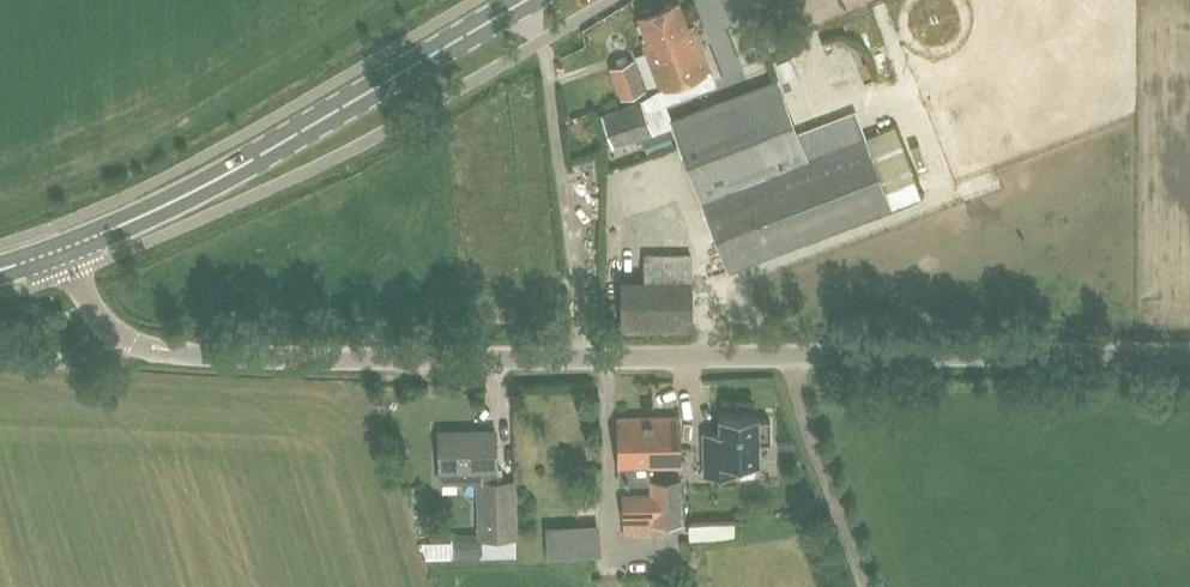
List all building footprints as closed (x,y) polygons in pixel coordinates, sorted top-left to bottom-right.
[(685,78),(692,96),(716,88),(693,25),(689,26),(679,0),(661,7),(673,41),(672,41),(685,78)] [(673,41),(661,7),(655,9),(651,6),(643,9),(642,14),(638,15),(648,41),(643,43),(660,87),(685,78),(672,41),(673,41)] [(620,98),(645,88),(635,58),(609,67),(620,98)] [(729,265),(890,202),(854,110),(798,132),(776,76),(671,117),(702,197),(703,197),(729,265)] [(654,130),(647,111),(664,104),(659,89),(642,99),(642,97),(603,112),(613,145),(654,130)] [(644,287),(622,287),(622,322),(693,320),(693,286),(691,286),(691,253),(644,253),(644,287)] [(56,362),(76,362),(75,347),(55,347),(56,362)] [(757,414),(721,415),(721,430),(704,431),(705,475),(734,474),(734,462),(758,462),(758,442),(771,442),(771,419),(757,419),(757,414)] [(680,464),(679,415),(619,416),(619,466),(628,465),(629,481),(649,480),(649,465),(680,464)] [(440,482),(480,481),(480,555),(515,555),(514,479),(495,479),(495,467),(497,467),(496,429),(439,430),(440,482)] [(653,524),(682,523),(681,479),(652,479),(653,495),(624,496),(625,516),(653,515),(653,524)] [(692,522),(692,538),(734,536),(733,521),(692,522)] [(547,557),(601,554),(599,522),(546,524),(547,557)]
